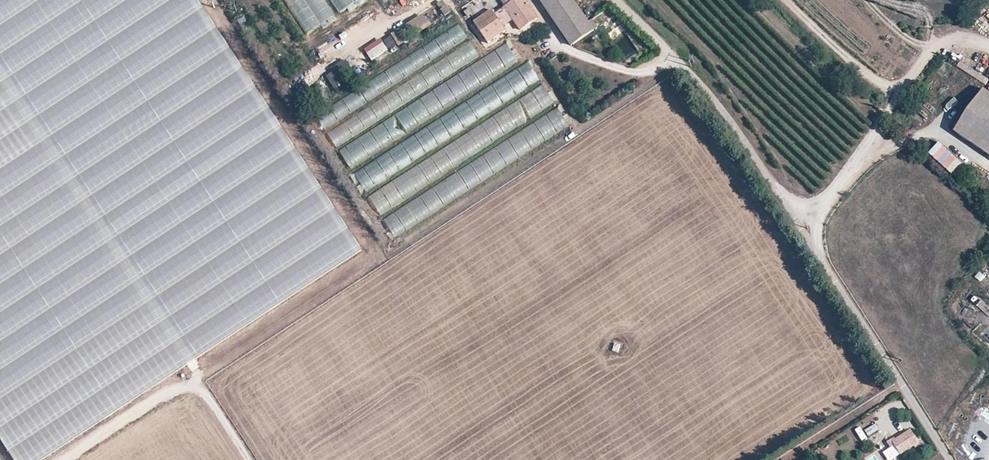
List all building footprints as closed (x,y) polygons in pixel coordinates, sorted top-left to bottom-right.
[(228,85),(330,270),(346,261),(201,0),(112,0),(111,18),(107,20),(113,30),(87,60),(82,51),(68,50),(65,48),(41,46),(14,77),(33,79),(23,89),(19,82),(18,97),(56,130),(94,85),(99,94),(103,47),(110,47),(122,69),(113,61),(112,77),(228,85)] [(299,36),(329,19),(318,0),(279,0),(299,36)] [(337,17),(364,0),(326,0),(337,17)] [(487,42),(503,32),(502,28),(514,20),(520,30),(537,18),(525,0),(500,0),(505,7),(493,15),(490,11),(476,20),(474,22),(487,42)] [(571,47),(593,30),(587,21),(572,0),(538,0),(556,26),(571,47)] [(439,1),(436,7),(446,13),(449,8),(439,1)] [(472,14),(469,8),(464,11),(468,17),(472,14)] [(587,21),(593,30),(598,27),(592,18),(587,21)] [(458,23),(315,114),(324,129),(467,38),(458,23)] [(388,49),(404,43),(399,31),(383,37),(388,49)] [(469,41),(327,133),(337,148),(479,56),(469,41)] [(384,42),(368,51),(374,63),(390,54),(384,42)] [(481,60),(339,152),(351,170),(517,62),(505,43),(481,58),(481,60)] [(323,95),(354,73),(345,60),(314,83),(323,95)] [(526,62),(355,173),(366,192),(538,80),(526,62)] [(541,85),(369,195),(381,215),(553,104),(541,85)] [(985,90),(958,130),(988,152),(988,93),(985,90)] [(556,108),(383,219),(394,237),(567,126),(556,108)] [(930,152),(936,157),(945,147),(938,142),(930,152)] [(948,148),(938,160),(960,178),(969,167),(948,148)] [(4,459),(49,459),(114,421),(95,421),(273,313),(211,313),(211,331),(181,331),(180,291),(162,302),(162,293),(154,293),(155,370),(125,389),(122,384),(108,392),(108,366),(97,366),(100,371),(81,382),(0,250),(0,453),(4,459)] [(611,351),(618,353),(621,343),(614,341),(611,351)] [(874,421),(873,420),(863,426),(869,436),(878,430),(874,421)] [(892,445),(899,456),(920,443),(911,428),(898,436),(895,438),(894,436),(886,441),(890,447),(892,445)] [(887,459),(891,459),(899,456),(892,445),(890,447),(881,452),(887,459)]
